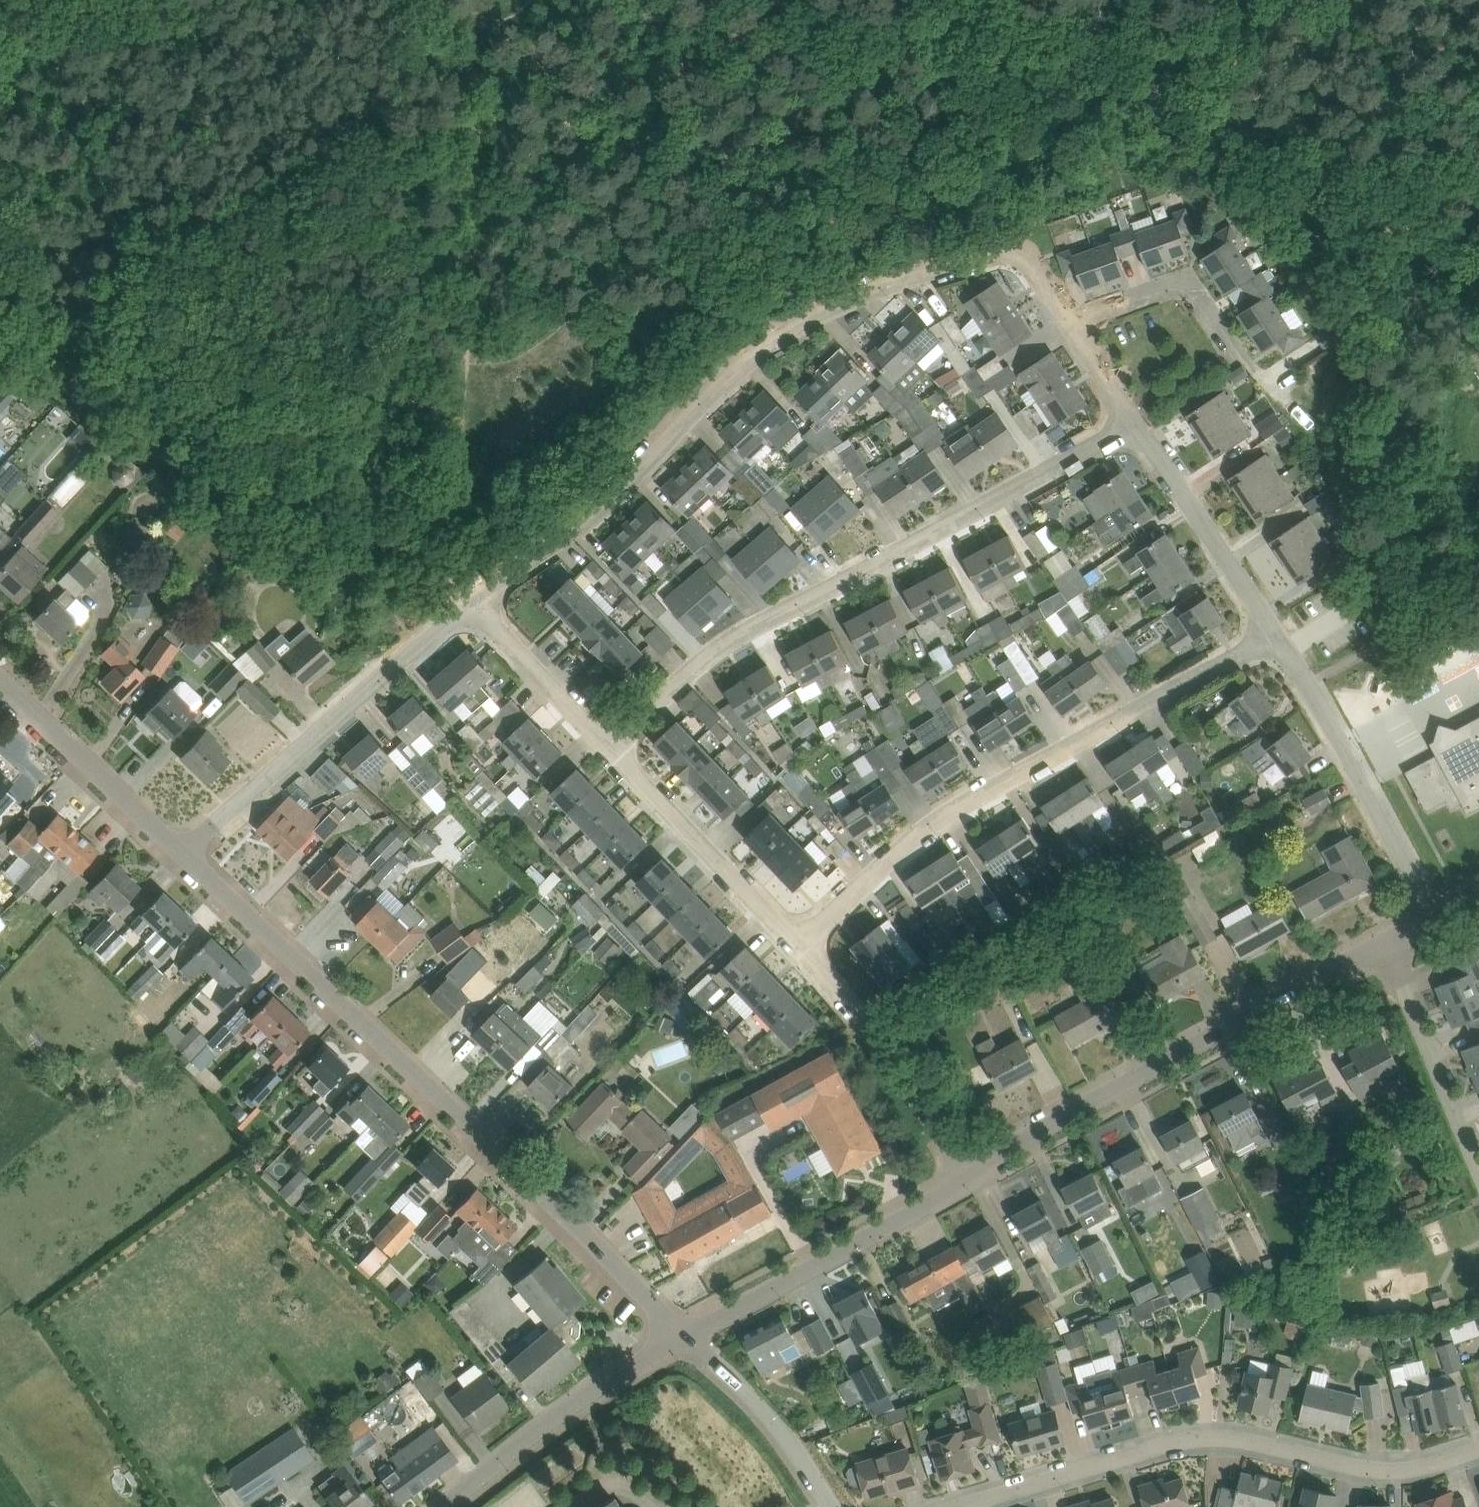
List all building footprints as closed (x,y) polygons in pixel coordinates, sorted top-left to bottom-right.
[(1152,204),(1161,201),(1155,186),(1146,189),(1152,204)] [(1119,219),(1127,217),(1124,208),(1116,211),(1119,219)] [(1157,225),(1169,260),(1190,253),(1184,236),(1196,232),(1187,208),(1175,213),(1177,218),(1157,225)] [(1119,219),(1123,230),(1131,253),(1141,249),(1148,268),(1169,260),(1157,225),(1137,233),(1135,226),(1131,228),(1127,217),(1119,219)] [(1202,258),(1214,277),(1245,258),(1232,239),(1237,235),(1231,226),(1211,240),(1216,249),(1202,258)] [(1131,253),(1123,230),(1112,234),(1114,241),(1095,248),(1103,273),(1106,283),(1127,275),(1120,257),(1131,253)] [(1106,283),(1103,273),(1095,248),(1075,255),(1073,249),(1059,254),(1067,277),(1078,272),(1085,290),(1106,283)] [(1247,295),(1269,283),(1268,282),(1262,273),(1257,276),(1245,258),(1214,277),(1227,296),(1242,286),(1247,295)] [(1268,282),(1276,276),(1270,268),(1262,273),(1268,282)] [(999,283),(966,304),(984,329),(1016,308),(999,283)] [(1253,305),(1239,314),(1251,333),(1282,314),(1271,297),(1275,294),(1269,283),(1247,295),(1253,305)] [(882,332),(912,314),(904,300),(874,318),(882,332)] [(984,329),(1001,354),(1032,333),(1016,308),(984,329)] [(892,334),(925,369),(945,350),(940,341),(914,313),(892,334)] [(969,339),(963,330),(952,314),(941,321),(958,347),(969,339)] [(1263,351),(1272,346),(1277,342),(1284,353),(1305,339),(1299,328),(1293,332),(1282,314),(1251,333),(1263,351)] [(1339,321),(1317,335),(1325,348),(1347,334),(1339,321)] [(899,385),(907,393),(929,372),(925,369),(892,334),(870,355),(886,371),(878,378),(883,384),(891,392),(899,385)] [(962,375),(973,367),(959,348),(949,354),(962,375)] [(1023,373),(1039,399),(1070,378),(1053,353),(1023,373)] [(856,412),(875,394),(874,392),(874,393),(865,383),(868,381),(842,354),(820,374),(845,402),(851,408),(852,408),(856,412)] [(985,382),(989,380),(1006,368),(997,356),(978,369),(985,382)] [(975,365),(973,367),(962,375),(979,398),(994,388),(989,380),(985,382),(978,369),(975,365)] [(994,388),(995,387),(998,393),(1020,378),(1010,365),(1006,368),(989,380),(994,388)] [(1243,365),(1232,372),(1229,374),(1236,384),(1249,374),(1243,365)] [(797,395),(823,422),(845,402),(820,374),(797,395)] [(964,387),(957,378),(945,386),(952,395),(964,387)] [(1056,424),(1087,404),(1070,378),(1039,399),(1056,424)] [(893,414),(896,412),(906,407),(891,392),(883,384),(874,392),(875,394),(893,414)] [(1188,415),(1202,436),(1240,411),(1225,390),(1188,415)] [(4,407),(10,400),(0,391),(0,411),(4,407)] [(744,412),(769,438),(775,445),(780,449),(801,429),(790,418),(791,417),(766,391),(744,412)] [(945,400),(939,391),(929,397),(935,407),(945,400)] [(938,423),(922,398),(909,405),(926,431),(938,423)] [(906,407),(896,412),(913,439),(926,431),(909,405),(906,407)] [(1015,415),(1020,423),(1031,439),(1041,432),(1025,408),(1015,415)] [(1240,411),(1202,436),(1216,458),(1253,432),(1240,411)] [(775,445),(769,438),(744,412),(722,433),(747,459),(753,466),(757,462),(775,445)] [(1019,443),(999,414),(973,431),(993,461),(1019,443)] [(0,423),(0,431),(11,441),(23,430),(8,415),(0,423)] [(1266,440),(1286,427),(1279,417),(1259,430),(1266,440)] [(99,439),(81,423),(68,438),(87,454),(99,439)] [(828,423),(817,433),(832,449),(835,447),(844,442),(831,427),(832,427),(828,423)] [(949,447),(948,448),(969,478),(993,461),(973,431),(969,424),(944,440),(949,447)] [(822,455),(832,449),(817,433),(812,428),(804,436),(822,455)] [(1287,428),(1276,435),(1283,446),(1294,439),(1287,428)] [(850,438),(844,442),(835,447),(856,477),(868,469),(870,468),(850,438)] [(896,460),(902,468),(922,499),(947,482),(927,452),(923,454),(918,445),(896,460)] [(708,447),(686,468),(711,494),(731,475),(708,447)] [(825,455),(831,464),(841,458),(835,449),(825,455)] [(798,469),(809,463),(801,453),(792,461),(798,469)] [(1230,478),(1244,500),(1282,474),(1268,453),(1230,478)] [(868,469),(877,485),(897,516),(922,499),(902,468),(896,460),(895,460),(893,456),(876,467),(875,465),(870,468),(868,469)] [(144,472),(127,457),(123,461),(113,468),(114,480),(125,486),(126,485),(130,488),(144,472)] [(0,477),(0,486),(13,492),(24,467),(8,460),(0,477)] [(747,472),(767,493),(777,483),(757,462),(753,466),(747,472)] [(1301,475),(1296,465),(1288,470),(1294,479),(1301,475)] [(686,468),(664,489),(688,515),(711,494),(686,468)] [(764,496),(767,493),(747,472),(733,485),(753,506),(764,496)] [(1085,498),(1099,521),(1113,511),(1140,494),(1125,472),(1085,498)] [(1282,474),(1244,500),(1258,521),(1297,495),(1282,474)] [(833,477),(814,493),(842,526),(861,509),(833,477)] [(167,505),(173,495),(163,489),(160,494),(162,502),(167,505)] [(1315,512),(1334,500),(1327,490),(1309,502),(1315,512)] [(814,493),(795,510),(823,542),(842,526),(814,493)] [(1120,522),(1101,534),(1108,545),(1154,515),(1153,513),(1153,514),(1140,494),(1113,511),(1120,522)] [(753,506),(767,522),(778,513),(764,496),(753,506)] [(46,500),(17,531),(29,543),(58,512),(46,500)] [(649,502),(628,523),(652,549),(673,529),(649,502)] [(175,508),(170,514),(175,518),(180,512),(175,508)] [(1325,537),(1311,515),(1271,541),(1286,563),(1325,537)] [(684,525),(691,532),(704,546),(705,547),(714,538),(693,516),(684,525)] [(178,540),(185,530),(172,521),(165,531),(178,540)] [(637,594),(646,585),(630,569),(652,549),(628,523),(606,544),(620,560),(612,568),(637,594)] [(1037,531),(1053,550),(1062,542),(1046,524),(1037,531)] [(774,528),(755,544),(783,577),(802,560),(774,528)] [(1024,536),(1035,553),(1040,559),(1051,552),(1035,529),(1024,536)] [(1020,584),(1013,572),(1024,566),(1010,535),(987,547),(1003,577),(1010,589),(1020,584)] [(1148,565),(1155,575),(1182,557),(1167,535),(1140,553),(1125,563),(1133,574),(1148,565)] [(1340,558),(1325,537),(1286,563),(1300,584),(1340,558)] [(714,538),(705,547),(714,557),(724,548),(714,538)] [(755,544),(736,561),(764,593),(783,577),(755,544)] [(47,569),(22,546),(0,570),(0,585),(18,601),(47,569)] [(652,549),(659,556),(662,553),(655,546),(652,549)] [(706,564),(714,557),(705,547),(704,546),(696,553),(706,564)] [(965,559),(981,589),(1003,577),(987,547),(965,559)] [(1355,556),(1358,560),(1360,563),(1369,557),(1367,555),(1362,548),(1353,554),(1355,556)] [(61,642),(68,635),(88,614),(89,608),(76,596),(97,574),(93,570),(101,560),(90,550),(67,574),(73,579),(36,619),(61,642)] [(674,570),(680,564),(673,556),(667,562),(674,570)] [(714,557),(706,564),(704,566),(705,568),(717,581),(727,572),(718,561),(714,557)] [(1161,585),(1142,598),(1149,609),(1196,578),(1195,577),(1182,557),(1155,575),(1161,585)] [(588,567),(600,579),(607,572),(595,560),(588,567)] [(672,570),(666,563),(661,567),(656,572),(663,580),(672,571),(672,570)] [(1054,580),(1061,590),(1084,575),(1077,565),(1074,567),(1058,578),(1054,580)] [(1084,575),(1092,585),(1105,576),(1097,566),(1084,575)] [(928,579),(944,609),(966,598),(951,567),(928,579)] [(705,568),(686,584),(715,617),(734,601),(717,581),(705,568)] [(1092,585),(1084,575),(1061,590),(1069,601),(1092,585)] [(605,585),(617,597),(624,590),(612,578),(605,585)] [(921,622),(934,615),(940,626),(950,621),(944,609),(928,579),(906,591),(921,622)] [(569,619),(576,612),(591,598),(598,591),(591,583),(584,591),(573,580),(551,601),(569,619)] [(686,584),(667,600),(696,634),(715,617),(720,624),(721,624),(715,617),(686,584)] [(1209,598),(1204,601),(1198,591),(1163,614),(1176,633),(1168,639),(1176,651),(1196,637),(1196,638),(1224,620),(1223,619),(1222,619),(1209,599),(1210,599),(1209,598)] [(126,605),(134,615),(147,614),(152,603),(145,592),(131,593),(126,605)] [(642,600),(659,618),(668,609),(652,592),(642,600)] [(622,602),(634,615),(641,608),(629,596),(622,602)] [(569,619),(586,637),(608,616),(591,598),(576,612),(569,619)] [(869,610),(892,652),(902,647),(896,635),(908,629),(892,598),(869,610)] [(1019,606),(1024,616),(1032,611),(1027,601),(1019,606)] [(1070,603),(1058,612),(1075,636),(1088,627),(1084,622),(1070,603)] [(1024,616),(1029,626),(1046,616),(1041,606),(1032,611),(1024,616)] [(882,658),(892,652),(869,610),(847,623),(862,653),(876,646),(882,658)] [(210,636),(224,621),(213,611),(199,626),(210,636)] [(652,643),(664,655),(676,644),(662,630),(657,625),(646,613),(639,620),(650,632),(645,636),(652,643)] [(978,626),(987,644),(1014,631),(1005,613),(978,626)] [(1097,637),(1109,631),(1100,613),(1088,619),(1097,637)] [(608,616),(586,637),(603,655),(625,634),(608,616)] [(1024,616),(1010,624),(1015,634),(1029,626),(1024,616)] [(1119,626),(1112,632),(1097,641),(1105,653),(1117,645),(1128,638),(1119,626)] [(842,679),(836,668),(848,662),(833,630),(810,642),(833,684),(842,679)] [(191,636),(204,648),(209,642),(196,631),(191,636)] [(278,658),(288,670),(301,685),(319,669),(322,672),(334,662),(308,632),(278,658)] [(620,674),(643,652),(625,634),(603,655),(620,674)] [(1009,658),(1028,685),(1041,677),(1014,635),(1000,641),(1011,658),(1009,658)] [(162,636),(143,663),(160,675),(179,648),(162,636)] [(970,658),(987,648),(982,639),(965,649),(970,658)] [(276,663),(258,641),(236,659),(233,663),(232,662),(231,662),(247,678),(252,682),(276,663)] [(804,685),(816,679),(822,690),(833,684),(810,642),(788,654),(804,685)] [(103,682),(121,699),(143,673),(125,657),(127,654),(115,643),(104,655),(117,667),(103,682)] [(1122,654),(1117,645),(1105,653),(1109,658),(1120,674),(1131,667),(1122,654)] [(970,658),(965,649),(951,656),(957,666),(970,658)] [(470,650),(451,666),(484,702),(492,696),(482,684),(492,675),(470,650)] [(1059,662),(1086,699),(1107,684),(1093,663),(1081,671),(1069,654),(1059,662)] [(1028,685),(1009,658),(998,665),(1016,693),(1028,685)] [(247,678),(231,662),(210,685),(224,698),(245,676),(247,678)] [(1064,714),(1086,699),(1059,662),(1051,667),(1055,674),(1043,682),(1064,714)] [(747,678),(753,687),(773,719),(774,718),(767,708),(786,696),(768,665),(747,678)] [(432,684),(438,691),(454,709),(464,700),(473,711),(484,702),(451,666),(432,684)] [(924,672),(907,681),(912,690),(929,681),(924,672)] [(238,691),(254,706),(269,720),(280,709),(252,683),(252,682),(247,678),(249,680),(238,691)] [(747,722),(758,715),(764,725),(773,719),(753,687),(747,678),(727,692),(747,722)] [(171,735),(173,736),(195,713),(193,711),(202,702),(202,697),(185,682),(181,681),(172,690),(170,688),(141,719),(154,731),(157,728),(168,739),(171,735)] [(912,690),(907,681),(892,689),(897,698),(912,690)] [(1216,717),(1223,726),(1241,712),(1252,726),(1275,709),(1255,684),(1233,703),(1216,717)] [(973,720),(977,727),(991,749),(1013,735),(988,697),(982,687),(972,693),(978,701),(966,709),(973,720)] [(999,690),(988,697),(1013,735),(1035,720),(1021,698),(1009,705),(999,690)] [(957,694),(944,703),(961,728),(973,720),(966,709),(957,694)] [(391,719),(412,743),(425,732),(436,744),(448,733),(417,697),(391,719)] [(505,725),(507,723),(522,710),(513,699),(495,715),(505,725)] [(722,718),(718,714),(705,699),(694,710),(711,728),(718,722),(722,718)] [(921,739),(940,770),(946,778),(968,764),(949,735),(961,728),(944,703),(933,710),(936,715),(914,729),(921,739)] [(853,722),(870,712),(865,704),(848,714),(853,722)] [(902,718),(894,704),(879,712),(887,726),(902,718)] [(853,722),(848,714),(833,722),(838,731),(853,722)] [(497,719),(489,726),(495,734),(505,725),(495,715),(494,716),(497,719)] [(810,717),(795,726),(803,738),(818,729),(810,717)] [(1457,729),(1458,729),(1451,733),(1444,730),(1442,738),(1435,741),(1431,743),(1437,755),(1406,771),(1427,811),(1449,799),(1453,807),(1463,802),(1468,813),(1469,812),(1469,811),(1478,806),(1478,717),(1457,729)] [(503,762),(511,770),(547,736),(530,718),(505,742),(514,752),(503,762)] [(476,750),(486,741),(470,722),(459,731),(476,750)] [(711,728),(723,740),(730,733),(718,722),(711,728)] [(674,762),(682,756),(697,741),(679,723),(657,744),(674,762)] [(1292,731),(1252,763),(1260,772),(1278,758),(1289,772),(1312,755),(1292,731)] [(221,746),(206,732),(182,757),(208,782),(229,760),(218,749),(221,746)] [(378,768),(391,757),(391,756),(373,735),(347,757),(354,764),(377,791),(390,781),(378,768)] [(511,770),(522,760),(539,777),(564,754),(547,736),(511,770)] [(1154,736),(1131,751),(1159,796),(1168,790),(1155,770),(1170,761),(1154,736)] [(863,743),(869,752),(877,747),(872,738),(863,743)] [(748,752),(735,739),(728,745),(741,759),(748,752)] [(808,739),(806,741),(795,751),(801,760),(816,747),(808,739)] [(877,747),(894,772),(905,764),(889,739),(877,747)] [(922,762),(910,770),(924,792),(946,778),(940,770),(921,739),(911,746),(922,762)] [(1207,768),(1200,756),(1189,739),(1176,748),(1194,776),(1207,768)] [(697,741),(682,756),(674,762),(691,780),(714,759),(697,741)] [(849,773),(874,813),(879,821),(901,807),(882,779),(894,772),(877,747),(869,752),(865,754),(875,769),(864,776),(859,767),(849,773)] [(801,760),(795,751),(781,763),(789,772),(796,766),(795,765),(801,760)] [(1131,751),(1109,765),(1130,801),(1144,792),(1150,801),(1159,796),(1131,751)] [(424,754),(414,764),(434,787),(435,787),(445,778),(424,754)] [(312,776),(329,793),(336,785),(344,793),(360,785),(348,773),(331,757),(312,776)] [(757,777),(765,770),(753,757),(745,765),(757,777)] [(714,759),(691,780),(708,798),(730,777),(714,759)] [(425,795),(434,787),(414,764),(413,763),(404,771),(402,772),(423,796),(425,795)] [(817,813),(828,826),(829,826),(821,817),(832,807),(796,766),(789,772),(784,776),(817,813)] [(554,792),(572,811),(596,787),(578,768),(554,792)] [(490,790),(498,783),(486,770),(478,777),(490,790)] [(13,783),(0,772),(0,797),(13,783)] [(879,821),(874,813),(849,773),(848,774),(854,783),(844,789),(853,804),(841,811),(857,836),(879,821)] [(1212,786),(1212,774),(1198,774),(1199,787),(1212,786)] [(708,798),(726,817),(747,795),(730,777),(708,798)] [(1089,778),(1067,793),(1095,836),(1103,831),(1091,811),(1104,803),(1089,778)] [(490,790),(500,802),(509,795),(498,783),(490,790)] [(572,811),(589,829),(614,806),(596,787),(572,811)] [(768,798),(777,808),(787,798),(778,788),(768,798)] [(1311,815),(1316,812),(1333,803),(1325,789),(1303,801),(1311,815)] [(1258,791),(1229,807),(1236,818),(1264,803),(1258,791)] [(1067,793),(1045,807),(1059,831),(1073,823),(1085,842),(1095,836),(1067,793)] [(259,830),(274,845),(306,812),(291,796),(259,830)] [(517,810),(525,818),(532,811),(537,807),(529,799),(520,807),(517,810)] [(1191,828),(1197,839),(1223,825),(1213,805),(1202,811),(1206,820),(1191,828)] [(360,806),(354,812),(365,822),(374,819),(360,806)] [(607,848),(624,831),(632,824),(614,806),(589,829),(607,848)] [(308,809),(306,812),(274,845),(289,859),(315,831),(327,842),(339,830),(340,831),(366,823),(352,810),(342,821),(333,812),(323,823),(308,809)] [(525,818),(538,832),(546,825),(532,811),(525,818)] [(745,837),(762,855),(788,830),(771,813),(745,837)] [(821,833),(828,826),(817,813),(809,820),(821,833)] [(17,880),(26,890),(35,880),(37,878),(40,875),(71,839),(78,832),(57,814),(43,830),(29,818),(7,844),(21,856),(29,847),(41,857),(33,865),(31,863),(17,880)] [(1270,825),(1266,817),(1253,824),(1257,832),(1270,825)] [(1025,820),(1002,835),(1030,878),(1040,872),(1027,851),(1040,843),(1025,820)] [(632,824),(624,831),(607,848),(616,857),(625,867),(650,844),(632,824)] [(1169,854),(1169,853),(1190,840),(1185,831),(1182,827),(1162,839),(1154,826),(1139,835),(1155,861),(1156,860),(1156,861),(1169,854)] [(440,842),(425,828),(415,839),(431,853),(440,842)] [(1191,828),(1185,831),(1190,840),(1191,842),(1197,839),(1191,828)] [(788,830),(762,855),(779,872),(805,848),(788,830)] [(1236,830),(1234,843),(1246,844),(1248,831),(1236,830)] [(389,858),(405,840),(394,831),(378,848),(389,858)] [(544,838),(557,850),(564,843),(551,831),(544,838)] [(28,888),(29,889),(33,884),(40,891),(56,873),(67,884),(99,851),(78,832),(71,839),(40,875),(41,876),(39,879),(37,878),(35,880),(35,881),(28,888)] [(1019,885),(1030,878),(1002,835),(980,849),(995,872),(1007,864),(1019,885)] [(1155,861),(1139,835),(1128,841),(1143,868),(1155,861)] [(1336,868),(1293,892),(1308,919),(1376,882),(1351,835),(1325,849),(1336,868)] [(848,850),(838,838),(829,846),(839,858),(840,857),(847,851),(848,850)] [(348,842),(341,849),(312,880),(329,897),(353,873),(348,868),(361,854),(348,842)] [(16,852),(7,847),(0,860),(0,863),(8,867),(16,852)] [(402,847),(396,854),(374,877),(385,888),(413,858),(402,847)] [(561,855),(574,869),(581,862),(568,848),(561,855)] [(805,848),(779,872),(796,890),(822,866),(805,848)] [(931,867),(937,875),(958,910),(969,903),(967,899),(977,892),(986,906),(998,899),(979,869),(969,876),(954,852),(931,867)] [(1217,937),(1169,854),(1156,861),(1204,944),(1217,937)] [(663,858),(656,865),(639,882),(657,901),(682,877),(663,858)] [(1082,863),(1070,871),(1088,898),(1100,891),(1082,863)] [(104,897),(118,909),(139,887),(115,865),(88,894),(99,903),(104,897)] [(958,910),(937,875),(931,867),(909,881),(924,903),(936,895),(949,916),(958,910)] [(592,888),(599,881),(596,878),(587,868),(579,875),(592,888)] [(1077,904),(1088,898),(1070,871),(1060,878),(1069,892),(1048,904),(1056,916),(1077,904)] [(682,877),(657,901),(674,919),(699,896),(682,877)] [(180,907),(163,891),(134,925),(139,930),(149,920),(159,929),(180,907)] [(411,902),(396,916),(373,894),(351,916),(358,924),(375,940),(411,902)] [(592,924),(605,912),(588,894),(575,906),(592,924)] [(699,896),(674,919),(692,938),(717,914),(699,896)] [(902,909),(910,903),(907,898),(898,904),(902,909)] [(1022,935),(1034,929),(1056,916),(1048,904),(1026,917),(1016,901),(1005,908),(1022,935)] [(411,902),(375,940),(390,955),(390,954),(398,962),(424,929),(419,924),(426,917),(411,902)] [(611,908),(623,921),(630,914),(618,902),(611,908)] [(910,903),(902,909),(911,924),(919,918),(910,903)] [(1276,903),(1228,930),(1242,956),(1290,929),(1276,903)] [(180,907),(159,929),(169,938),(155,953),(162,960),(197,923),(180,907)] [(560,918),(553,911),(543,922),(551,928),(560,918)] [(717,914),(692,938),(710,957),(735,933),(717,914)] [(86,941),(81,946),(91,956),(94,952),(94,951),(115,928),(107,919),(85,940),(86,941)] [(648,934),(635,920),(628,927),(641,940),(648,934)] [(641,950),(615,923),(608,930),(633,957),(641,950)] [(869,967),(897,945),(881,925),(853,947),(869,967)] [(954,974),(968,966),(960,953),(943,925),(929,934),(928,932),(938,949),(938,948),(954,974)] [(117,958),(111,953),(126,939),(115,928),(94,951),(94,952),(108,967),(117,958)] [(573,938),(579,948),(584,955),(597,942),(594,938),(588,928),(573,938)] [(938,949),(928,932),(920,937),(930,953),(938,949)] [(450,962),(474,944),(465,933),(441,950),(450,962)] [(1170,960),(1144,975),(1159,1002),(1206,975),(1192,949),(1188,951),(1179,935),(1161,945),(1170,960)] [(210,936),(181,968),(193,979),(205,966),(214,975),(202,988),(232,957),(210,936)] [(617,958),(625,950),(610,936),(597,950),(609,962),(615,956),(617,958)] [(646,945),(658,959),(666,952),(654,939),(646,945)] [(983,946),(988,955),(996,951),(991,942),(983,946)] [(885,988),(913,965),(897,945),(869,967),(885,988)] [(740,989),(765,965),(747,946),(722,970),(740,989)] [(1445,1006),(1478,993),(1478,948),(1447,961),(1450,969),(1459,965),(1464,975),(1437,986),(1445,1006)] [(253,977),(232,957),(202,988),(224,1008),(253,977)] [(480,967),(469,957),(432,995),(454,1017),(471,1000),(459,989),(480,967)] [(677,978),(684,971),(671,957),(664,964),(677,978)] [(1011,991),(997,963),(971,975),(978,990),(991,983),(998,998),(1011,991)] [(141,994),(163,972),(154,964),(133,986),(141,994)] [(1019,970),(1029,988),(1040,981),(1030,964),(1019,970)] [(526,991),(543,973),(536,965),(518,983),(526,991)] [(783,984),(765,965),(740,989),(758,1008),(783,984)] [(1124,1021),(1094,971),(1073,983),(1086,1003),(1058,1018),(1073,1044),(1102,1028),(1104,1032),(1124,1021)] [(978,990),(971,975),(964,979),(966,981),(950,989),(961,1011),(983,1000),(978,990)] [(694,996),(707,1010),(715,1002),(710,998),(722,987),(713,978),(694,996)] [(783,984),(758,1008),(776,1026),(800,1002),(783,984)] [(686,1026),(700,1012),(681,992),(667,1006),(686,1026)] [(1445,1006),(1454,1027),(1478,1017),(1478,993),(1445,1006)] [(258,1026),(269,1036),(284,1020),(291,1013),(272,995),(240,1029),(248,1037),(258,1026)] [(525,1017),(499,1045),(493,1052),(512,1070),(532,1048),(536,1044),(545,1053),(562,1034),(569,1026),(541,1000),(525,1017)] [(507,1001),(496,1013),(496,1012),(474,1035),(493,1052),(499,1045),(525,1017),(507,1001)] [(800,1002),(776,1026),(794,1045),(819,1021),(800,1002)] [(720,1009),(712,1016),(724,1029),(732,1022),(720,1009)] [(270,1057),(278,1065),(310,1031),(291,1013),(284,1020),(269,1036),(280,1047),(270,1057)] [(671,1033),(676,1020),(661,1014),(656,1027),(671,1033)] [(171,1021),(163,1030),(160,1032),(168,1039),(175,1046),(177,1044),(185,1035),(171,1021)] [(573,1022),(569,1026),(562,1034),(571,1042),(582,1030),(573,1022)] [(225,1025),(210,1041),(208,1043),(218,1052),(234,1035),(225,1025)] [(208,1043),(210,1041),(194,1026),(185,1035),(177,1044),(193,1059),(208,1043)] [(730,1034),(740,1045),(742,1048),(750,1040),(738,1027),(730,1034)] [(1472,1069),(1478,1066),(1478,1030),(1472,1033),(1476,1044),(1463,1049),(1472,1069)] [(561,1074),(582,1052),(571,1042),(562,1034),(545,1053),(526,1072),(535,1080),(529,1086),(552,1108),(573,1085),(561,1074)] [(1344,1067),(1357,1090),(1362,1097),(1375,1090),(1370,1082),(1400,1066),(1383,1034),(1350,1051),(1356,1061),(1344,1067)] [(1000,1052),(992,1038),(981,1044),(988,1058),(985,1059),(1001,1088),(1002,1088),(1000,1084),(1013,1077),(1015,1081),(1038,1068),(1022,1040),(1000,1052)] [(207,1066),(217,1056),(207,1045),(192,1060),(202,1071),(207,1066)] [(755,1046),(753,1047),(747,1053),(760,1066),(768,1059),(755,1046)] [(327,1047),(309,1065),(321,1076),(312,1086),(324,1097),(333,1088),(331,1086),(348,1067),(327,1047)] [(831,1052),(755,1093),(773,1127),(804,1111),(839,1175),(883,1150),(849,1087),(850,1087),(831,1052)] [(1274,1077),(1279,1086),(1291,1107),(1334,1085),(1324,1065),(1313,1071),(1307,1060),(1274,1077)] [(282,1078),(272,1069),(257,1084),(267,1093),(282,1078)] [(205,1084),(205,1085),(208,1088),(213,1093),(224,1083),(215,1074),(205,1084)] [(641,1184),(676,1145),(672,1140),(673,1139),(642,1109),(637,1115),(603,1083),(567,1122),(586,1140),(610,1115),(625,1129),(624,1130),(644,1148),(624,1169),(637,1181),(638,1180),(641,1183),(640,1184),(641,1184)] [(257,1103),(267,1093),(257,1084),(247,1094),(257,1103)] [(339,1113),(350,1123),(361,1133),(388,1104),(368,1085),(350,1104),(349,1102),(339,1113)] [(1264,1143),(1270,1140),(1268,1135),(1268,1134),(1246,1092),(1215,1109),(1228,1133),(1238,1150),(1255,1141),(1264,1143)] [(288,1127),(297,1136),(291,1142),(292,1144),(324,1110),(315,1101),(288,1127)] [(388,1104),(361,1133),(354,1140),(366,1151),(381,1136),(389,1144),(391,1142),(408,1124),(388,1104)] [(336,1122),(324,1110),(292,1144),(304,1156),(336,1122)] [(732,1138),(705,1114),(690,1130),(707,1146),(716,1155),(732,1138)] [(1164,1136),(1169,1145),(1183,1172),(1212,1157),(1192,1121),(1164,1136)] [(372,1157),(350,1180),(364,1193),(386,1170),(402,1153),(391,1142),(389,1144),(375,1160),(372,1157)] [(1391,1164),(1404,1158),(1398,1145),(1385,1151),(1391,1164)] [(432,1147),(416,1165),(425,1174),(417,1183),(416,1181),(405,1192),(419,1205),(429,1194),(428,1192),(436,1184),(438,1186),(454,1167),(432,1147)] [(1143,1147),(1116,1161),(1128,1184),(1119,1189),(1129,1207),(1152,1194),(1143,1177),(1155,1170),(1143,1147)] [(759,1187),(749,1169),(721,1185),(730,1202),(661,1240),(680,1271),(679,1271),(680,1272),(696,1263),(695,1262),(693,1259),(746,1230),(745,1228),(773,1212),(759,1187)] [(1079,1213),(1087,1228),(1101,1221),(1100,1219),(1114,1212),(1094,1173),(1065,1189),(1078,1214),(1079,1213)] [(281,1185),(277,1191),(291,1203),(304,1187),(289,1176),(281,1185)] [(1281,1199),(1282,1198),(1294,1192),(1288,1180),(1275,1186),(1281,1199)] [(1308,1186),(1299,1190),(1314,1223),(1324,1219),(1308,1186)] [(1214,1243),(1211,1237),(1225,1230),(1204,1187),(1182,1198),(1207,1246),(1214,1243)] [(442,1249),(450,1257),(460,1246),(496,1206),(476,1188),(455,1210),(464,1219),(456,1227),(459,1230),(442,1249)] [(305,1198),(296,1207),(305,1215),(314,1206),(305,1198)] [(1015,1215),(1020,1224),(1029,1240),(1042,1233),(1054,1254),(1068,1247),(1063,1238),(1043,1200),(1015,1215)] [(517,1227),(496,1206),(460,1246),(478,1263),(493,1246),(496,1249),(517,1227)] [(436,1208),(419,1227),(430,1236),(447,1218),(436,1208)] [(375,1240),(390,1255),(417,1226),(401,1212),(375,1240)] [(969,1247),(959,1252),(970,1274),(971,1275),(982,1269),(983,1271),(1009,1256),(992,1225),(965,1240),(969,1247)] [(1102,1239),(1082,1249),(1095,1275),(1115,1265),(1102,1239)] [(376,1245),(366,1255),(379,1267),(389,1256),(376,1245)] [(898,1277),(912,1302),(927,1294),(936,1309),(962,1295),(973,1314),(988,1306),(971,1275),(970,1274),(959,1252),(959,1253),(955,1246),(898,1277)] [(1187,1259),(1203,1288),(1222,1278),(1206,1249),(1187,1259)] [(535,1397),(580,1359),(577,1356),(568,1346),(576,1339),(573,1336),(576,1333),(577,1325),(574,1322),(578,1319),(571,1310),(585,1299),(577,1290),(547,1255),(514,1283),(548,1324),(548,1329),(507,1363),(501,1356),(508,1351),(466,1298),(449,1312),(507,1383),(516,1375),(535,1397)] [(484,1285),(496,1273),(500,1268),(489,1257),(472,1274),(484,1285)] [(1267,1268),(1270,1267),(1275,1265),(1272,1258),(1264,1261),(1267,1268)] [(1047,1303),(1058,1298),(1040,1262),(1029,1268),(1047,1303)] [(1197,1280),(1176,1291),(1181,1300),(1202,1289),(1197,1280)] [(401,1306),(413,1293),(401,1281),(388,1295),(401,1306)] [(1229,1303),(1230,1289),(1231,1286),(1230,1286),(1223,1285),(1223,1292),(1209,1291),(1208,1308),(1222,1309),(1222,1304),(1227,1305),(1227,1303),(1229,1303)] [(840,1302),(837,1304),(855,1342),(883,1327),(865,1289),(849,1298),(848,1295),(839,1300),(840,1302)] [(1168,1292),(1152,1298),(1156,1310),(1172,1304),(1168,1292)] [(1029,1338),(1055,1325),(1042,1296),(1015,1309),(1029,1338)] [(898,1299),(892,1302),(885,1306),(904,1340),(917,1333),(898,1299)] [(1047,1303),(1046,1304),(1054,1323),(1061,1319),(1052,1301),(1047,1303)] [(991,1308),(964,1324),(980,1351),(1006,1336),(991,1308)] [(1253,1326),(1255,1313),(1238,1310),(1236,1324),(1253,1326)] [(1117,1315),(1099,1320),(1104,1335),(1121,1329),(1117,1315)] [(743,1336),(748,1345),(763,1373),(788,1361),(802,1353),(796,1341),(783,1316),(743,1336)] [(822,1318),(805,1327),(819,1354),(836,1345),(822,1318)] [(1084,1326),(1064,1333),(1069,1349),(1089,1343),(1084,1326)] [(1396,1337),(1394,1327),(1385,1329),(1387,1339),(1396,1337)] [(1453,1341),(1456,1340),(1451,1327),(1442,1330),(1447,1343),(1453,1341)] [(1361,1342),(1373,1348),(1378,1338),(1367,1331),(1361,1342)] [(1463,1368),(1453,1341),(1447,1343),(1438,1346),(1448,1374),(1463,1368)] [(1010,1352),(1013,1359),(1026,1353),(1022,1346),(1010,1352)] [(1170,1370),(1182,1407),(1191,1404),(1189,1398),(1202,1394),(1197,1376),(1208,1373),(1201,1346),(1178,1353),(1182,1366),(1170,1370)] [(1231,1360),(1232,1353),(1224,1352),(1224,1363),(1231,1360)] [(1269,1412),(1271,1402),(1273,1394),(1286,1398),(1293,1368),(1271,1363),(1252,1359),(1249,1372),(1248,1372),(1240,1405),(1269,1412)] [(876,1360),(852,1373),(854,1377),(865,1398),(874,1413),(889,1405),(884,1396),(892,1392),(876,1360)] [(1173,1409),(1182,1407),(1170,1370),(1158,1373),(1154,1360),(1140,1364),(1133,1366),(1132,1366),(1141,1393),(1152,1389),(1158,1407),(1171,1404),(1173,1409)] [(1057,1361),(1039,1367),(1050,1406),(1069,1401),(1057,1361)] [(464,1386),(451,1396),(476,1430),(509,1406),(476,1362),(456,1377),(464,1386)] [(1097,1372),(1114,1427),(1123,1424),(1122,1418),(1135,1414),(1130,1396),(1141,1393),(1132,1366),(1113,1372),(1112,1368),(1097,1372)] [(444,1388),(427,1367),(412,1379),(429,1400),(444,1388)] [(382,1394),(400,1380),(396,1375),(392,1378),(386,1370),(371,1381),(378,1389),(382,1394)] [(1105,1429),(1114,1427),(1097,1372),(1084,1376),(1086,1380),(1066,1386),(1073,1413),(1085,1410),(1090,1428),(1103,1424),(1105,1429)] [(1408,1377),(1410,1384),(1394,1388),(1400,1412),(1413,1409),(1418,1433),(1442,1427),(1429,1372),(1408,1377)] [(1430,1372),(1429,1372),(1442,1427),(1466,1422),(1457,1382),(1433,1388),(1430,1372)] [(865,1398),(854,1377),(838,1385),(850,1406),(865,1398)] [(985,1389),(982,1378),(965,1383),(968,1394),(985,1389)] [(1348,1430),(1351,1421),(1354,1408),(1366,1411),(1367,1417),(1384,1415),(1380,1382),(1363,1384),(1364,1397),(1357,1395),(1357,1393),(1310,1382),(1301,1420),(1348,1430)] [(1000,1438),(989,1402),(972,1407),(973,1411),(978,1428),(963,1433),(932,1442),(943,1478),(975,1469),(968,1445),(981,1441),(982,1444),(1000,1438)] [(890,1424),(912,1416),(908,1405),(886,1412),(890,1424)] [(1065,1441),(1056,1411),(1011,1424),(1021,1455),(1065,1441)] [(370,1427),(361,1416),(336,1434),(345,1446),(370,1427)] [(836,1416),(827,1420),(832,1433),(841,1430),(836,1416)] [(402,1465),(382,1480),(399,1503),(458,1459),(434,1426),(394,1454),(402,1465)] [(355,1455),(377,1437),(370,1429),(349,1447),(355,1455)] [(236,1484),(221,1494),(229,1506),(236,1506),(300,1466),(282,1437),(228,1472),(236,1484)] [(865,1483),(869,1496),(897,1488),(898,1492),(920,1485),(910,1447),(859,1463),(859,1465),(850,1468),(848,1472),(851,1483),(856,1485),(865,1483)] [(921,1450),(925,1461),(930,1459),(931,1459),(928,1447),(921,1450)] [(328,1497),(336,1506),(364,1506),(372,1501),(345,1467),(320,1486),(328,1497)] [(1238,1489),(1224,1486),(1224,1487),(1225,1487),(1220,1505),(1220,1506),(1279,1506),(1285,1482),(1284,1481),(1284,1482),(1269,1478),(1269,1476),(1270,1475),(1258,1472),(1258,1474),(1258,1475),(1243,1472),(1244,1471),(1242,1471),(1238,1489)] [(1141,1486),(1147,1506),(1192,1506),(1183,1478),(1158,1485),(1156,1481),(1141,1486)] [(1337,1495),(1307,1487),(1302,1506),(1334,1506),(1337,1495)] [(1420,1506),(1468,1506),(1465,1497),(1451,1502),(1447,1493),(1418,1503),(1420,1506)] [(613,1497),(594,1506),(618,1506),(613,1497)] [(1085,1506),(1084,1502),(1069,1506),(1117,1506),(1114,1498),(1085,1506)]
